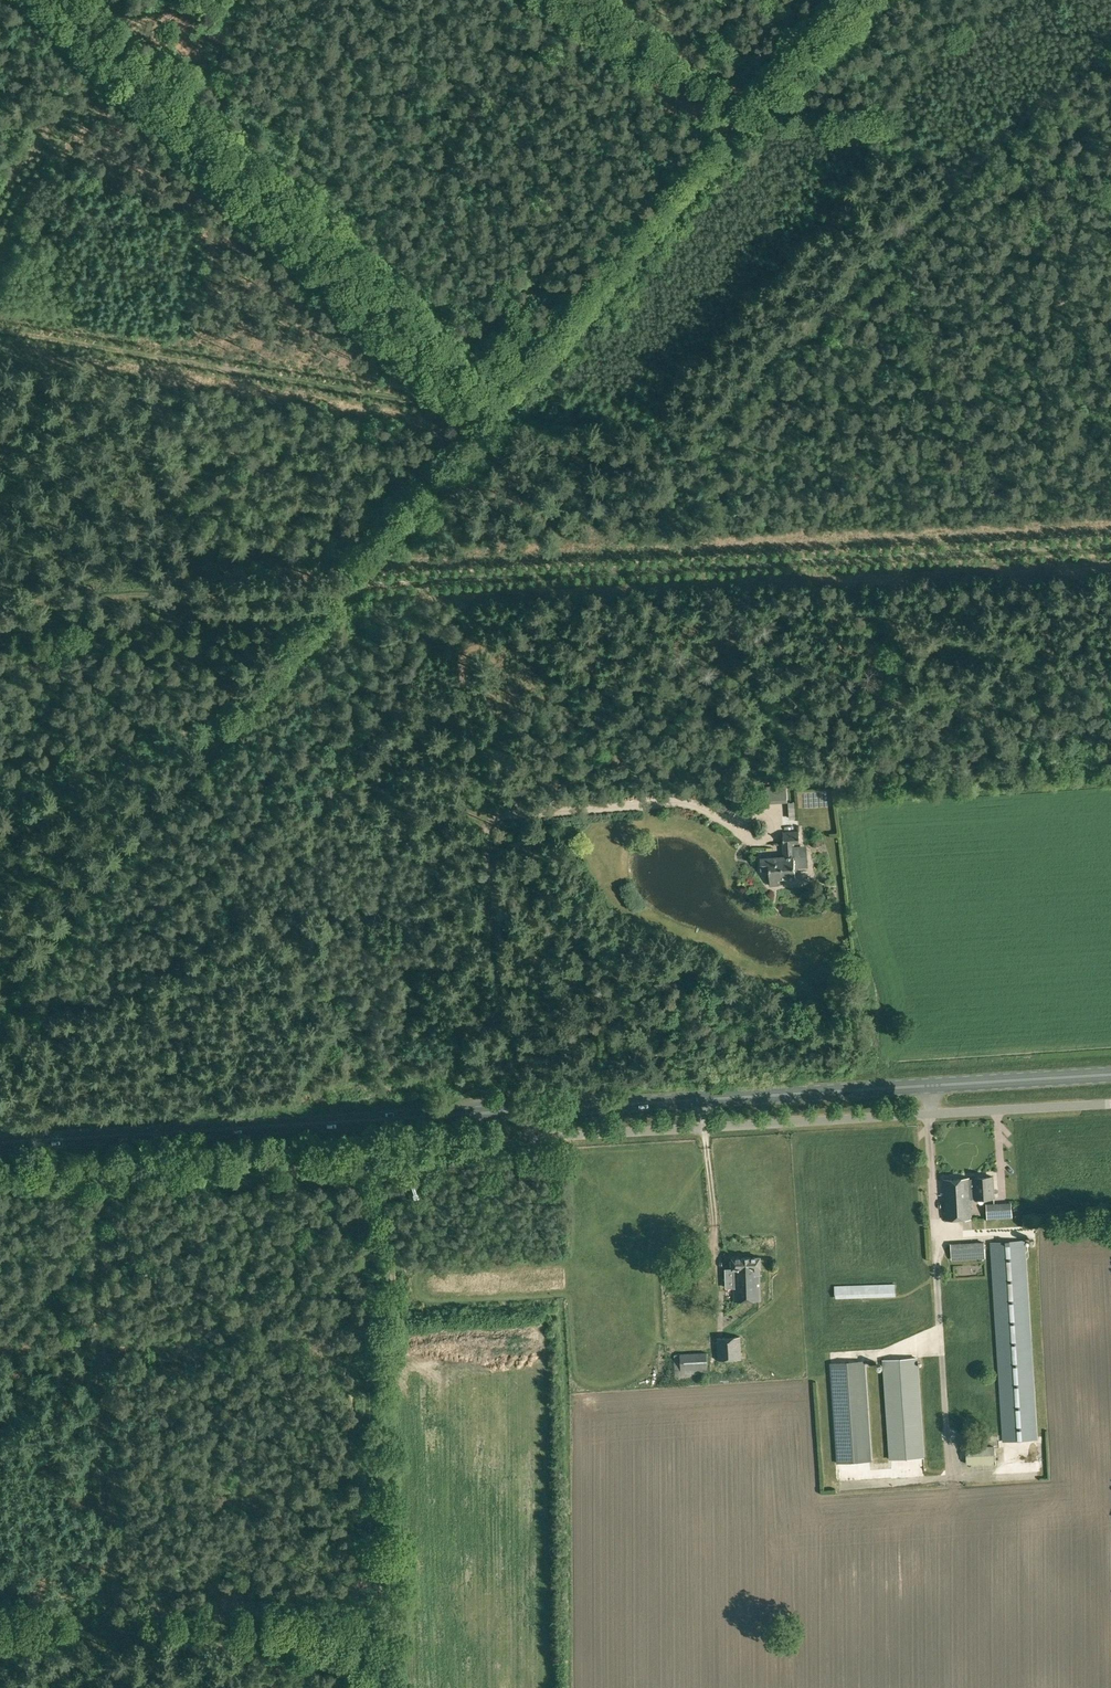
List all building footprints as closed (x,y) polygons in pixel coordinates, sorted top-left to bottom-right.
[(779,803),(788,802),(787,789),(778,789),(779,803)] [(783,831),(785,856),(761,857),(762,868),(769,868),(770,885),(780,884),(779,879),(795,878),(793,857),(801,856),(801,848),(795,848),(794,844),(800,843),(799,830),(783,831)] [(826,871),(827,871),(822,868),(815,881),(830,889),(836,877),(826,871)] [(974,1178),(969,1178),(970,1198),(994,1197),(993,1175),(974,1176),(974,1178)] [(969,1177),(944,1178),(946,1219),(971,1217),(970,1198),(969,1178),(969,1177)] [(1008,1204),(998,1205),(987,1205),(987,1218),(1009,1216),(1008,1204)] [(990,1241),(998,1361),(1003,1439),(1038,1437),(1033,1358),(1030,1313),(1025,1239),(990,1241)] [(985,1257),(984,1241),(951,1243),(952,1258),(985,1257)] [(761,1299),(760,1267),(761,1267),(760,1256),(733,1257),(733,1268),(735,1300),(761,1299)] [(835,1297),(896,1295),(895,1282),(834,1284),(835,1297)] [(718,1359),(719,1359),(719,1364),(740,1363),(740,1358),(742,1358),(741,1335),(717,1336),(718,1359)] [(674,1354),(675,1369),(675,1378),(708,1377),(707,1351),(680,1352),(680,1353),(674,1354)] [(917,1356),(883,1358),(890,1459),(924,1456),(917,1356)] [(865,1359),(830,1362),(837,1462),(872,1460),(865,1359)] [(902,1479),(928,1478),(927,1459),(896,1460),(896,1471),(902,1470),(902,1479)] [(872,1461),(841,1463),(842,1479),(873,1477),(872,1461)]
